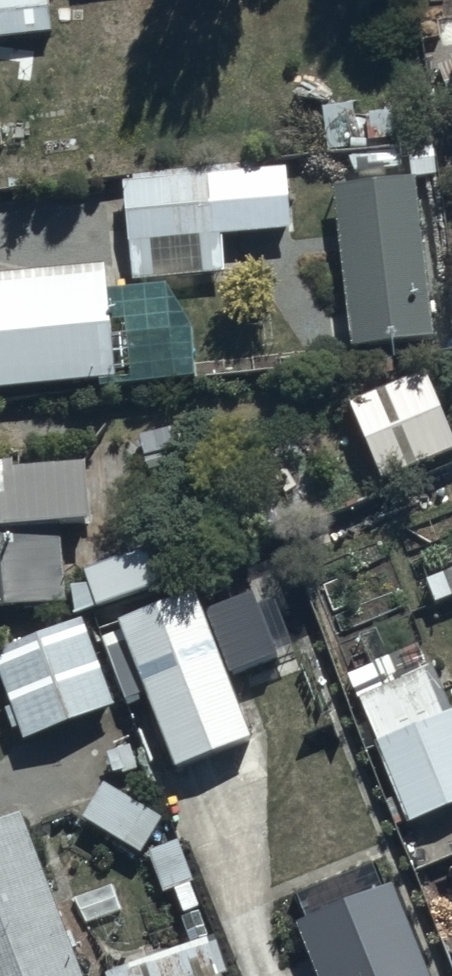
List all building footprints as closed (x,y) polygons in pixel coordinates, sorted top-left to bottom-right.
[(50,40),(45,0),(0,0),(0,47),(50,40)] [(221,242),(286,234),(278,172),(233,178),(234,188),(219,190),(221,242)] [(216,190),(121,194),(132,287),(219,284),(216,190)] [(414,191),(333,200),(352,358),(433,349),(414,191)] [(101,402),(196,392),(191,337),(166,299),(165,290),(99,294),(98,283),(0,288),(0,402),(100,394),(101,402)] [(346,417),(381,494),(451,462),(451,446),(423,383),(346,417)] [(0,473),(0,622),(63,616),(56,542),(89,540),(84,476),(1,484),(0,473)] [(147,562),(82,586),(95,622),(160,598),(147,562)] [(116,633),(123,649),(103,656),(126,715),(146,707),(175,782),(250,752),(192,603),(116,633)] [(10,717),(1,720),(9,741),(18,737),(24,752),(114,717),(80,632),(0,663),(0,692),(10,717)] [(344,682),(406,835),(451,817),(451,710),(436,671),(427,674),(419,652),(344,682)] [(161,828),(103,795),(83,831),(140,864),(161,828)] [(0,834),(0,975),(76,975),(22,826),(0,834)] [(179,847),(148,857),(161,900),(172,897),(181,922),(198,917),(190,892),(193,891),(179,847)] [(391,896),(297,934),(314,975),(423,975),(391,896)] [(214,948),(140,975),(137,969),(118,975),(225,975),(214,948)]
